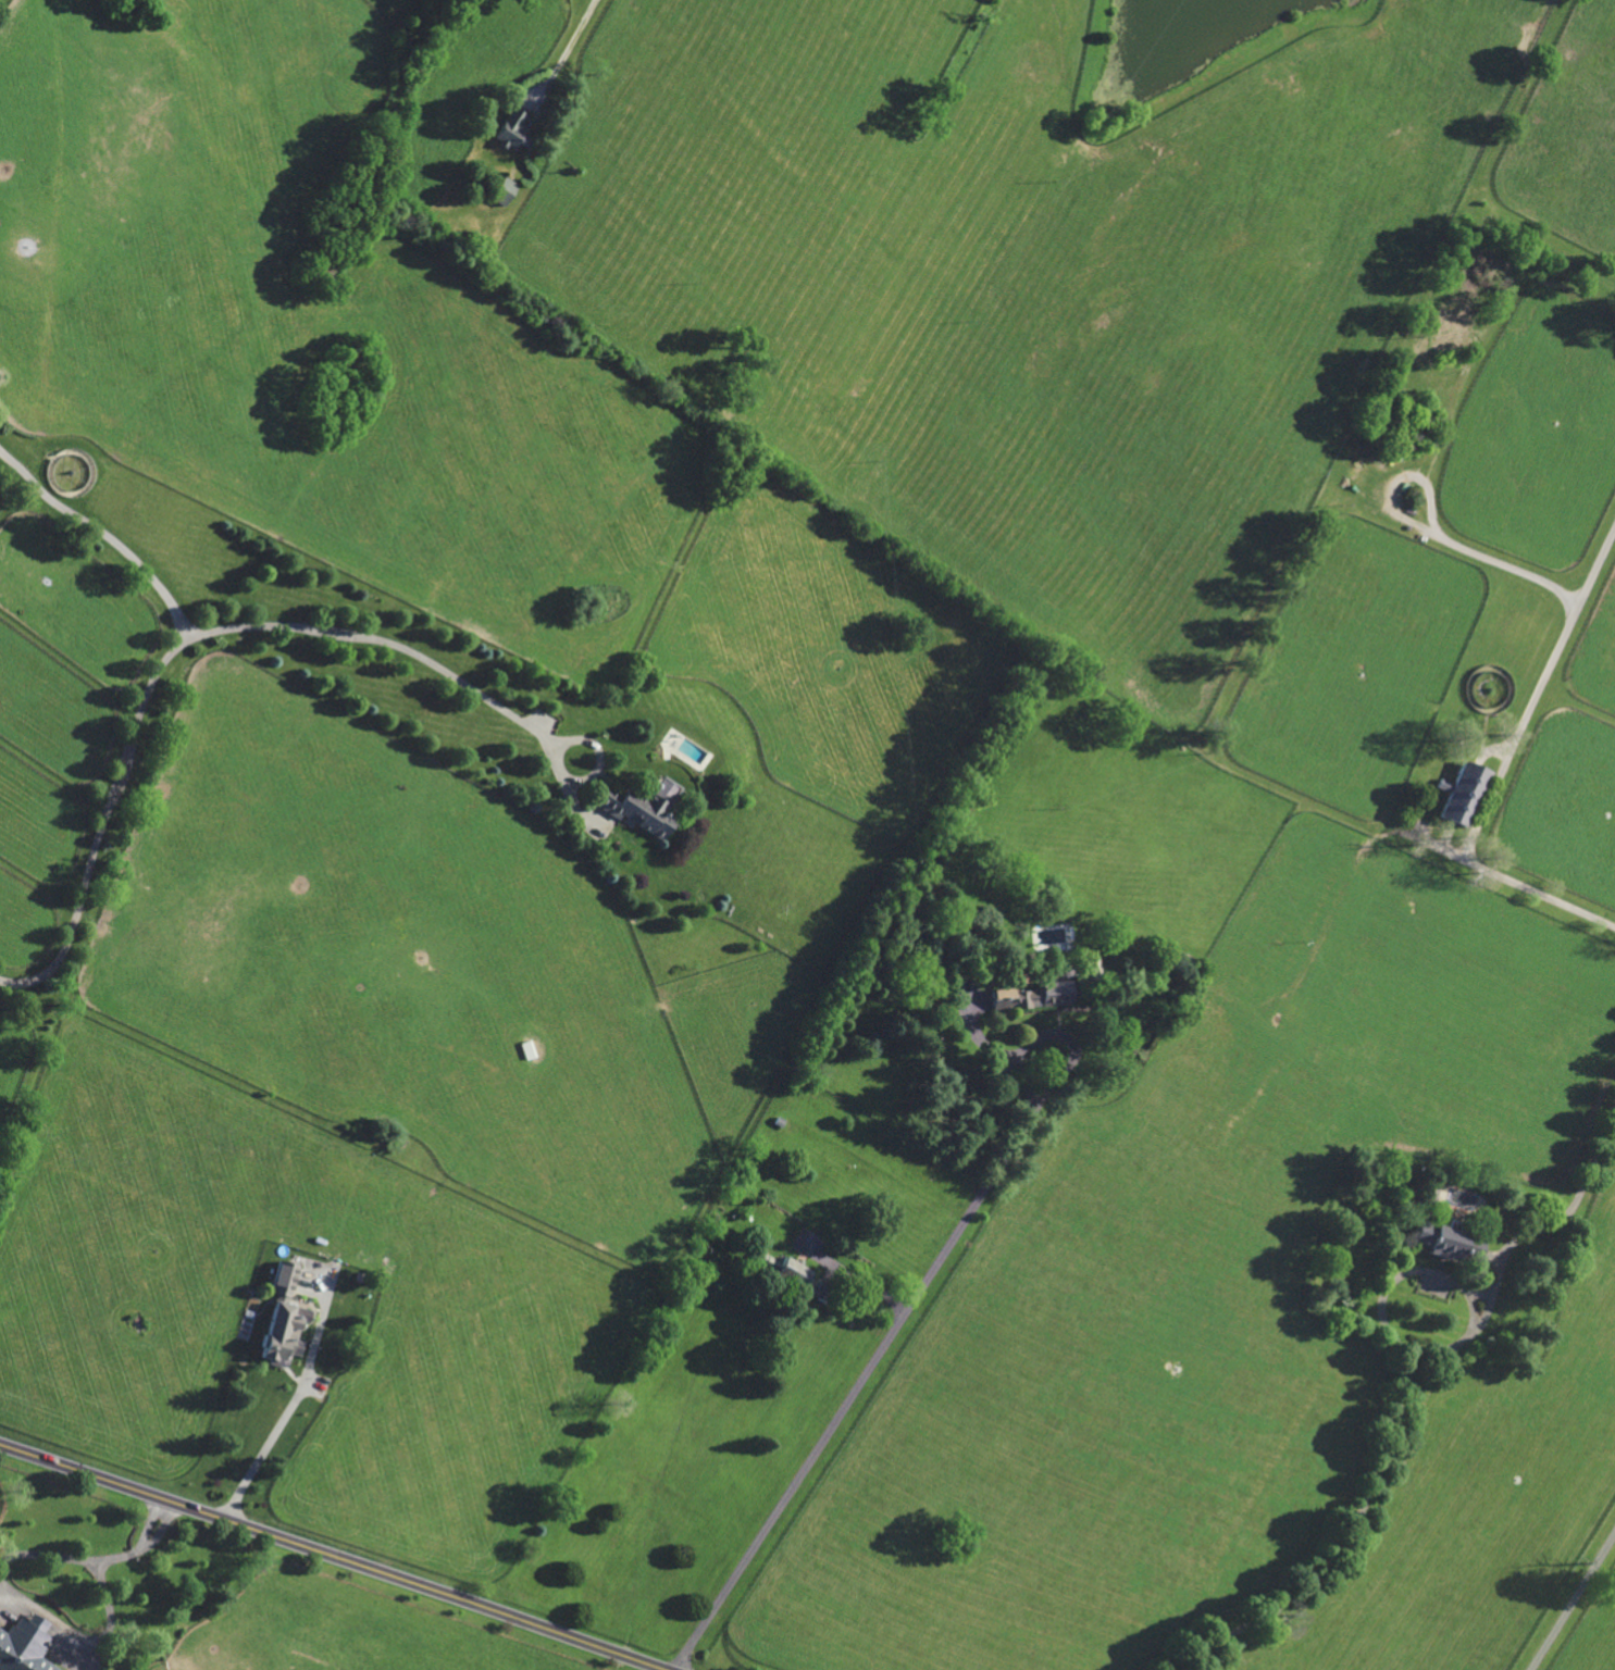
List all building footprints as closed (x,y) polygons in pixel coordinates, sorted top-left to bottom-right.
[(510,148),(506,145),(504,147),(499,144),(501,140),(496,136),(507,121),(505,120),(513,108),(515,109),(518,111),(523,114),(523,115),(522,117),(519,121),(525,125),(520,133),(514,141),(510,148)] [(500,208),(486,198),(501,175),(502,176),(513,183),(515,184),(500,208)] [(1430,360),(1425,338),(1462,328),(1467,350),(1430,360)] [(1464,826),(1436,814),(1445,792),(1433,786),(1438,776),(1450,782),(1461,759),(1488,771),(1464,826)] [(624,786),(626,784),(636,790),(644,796),(647,790),(648,790),(651,793),(667,803),(666,805),(666,806),(663,809),(673,814),(674,815),(673,818),(666,828),(659,839),(649,832),(649,831),(648,830),(648,831),(636,823),(635,824),(625,818),(624,817),(624,815),(621,813),(619,815),(617,819),(617,820),(593,805),(595,801),(594,800),(604,784),(620,794),(622,790),(624,786)] [(1192,970),(1177,961),(1181,951),(1197,961),(1192,970)] [(1074,989),(1073,974),(1072,969),(1073,968),(1081,968),(1080,959),(1096,957),(1098,980),(1082,981),(1083,988),(1074,989)] [(1069,1004),(1039,1007),(1039,1006),(1032,1006),(1032,1008),(1014,1009),(1013,1006),(992,1008),(991,1007),(990,989),(990,988),(1017,986),(1017,989),(1018,989),(1018,988),(1023,988),(1023,989),(1038,988),(1036,982),(1039,982),(1041,982),(1067,979),(1069,1004)] [(530,1039),(535,1056),(524,1059),(519,1043),(530,1039)] [(1432,1202),(1421,1200),(1428,1179),(1439,1182),(1432,1202)] [(1455,1231),(1483,1239),(1477,1262),(1458,1257),(1456,1263),(1425,1255),(1427,1248),(1412,1244),(1418,1221),(1445,1229),(1448,1220),(1457,1223),(1455,1231)] [(781,1262),(785,1255),(794,1260),(796,1257),(797,1257),(803,1260),(804,1261),(802,1264),(810,1270),(811,1270),(806,1279),(807,1280),(806,1281),(816,1286),(820,1280),(821,1281),(832,1287),(834,1288),(825,1303),(812,1295),(800,1287),(799,1291),(774,1275),(775,1273),(753,1259),(758,1248),(781,1262)] [(298,1330),(295,1341),(293,1339),(286,1362),(286,1363),(283,1366),(282,1364),(268,1361),(269,1358),(260,1355),(262,1345),(260,1345),(261,1341),(264,1329),(268,1330),(272,1312),(283,1316),(282,1320),(298,1324),(299,1325),(298,1330)] [(40,1656),(61,1669),(0,1669),(0,1628),(5,1632),(7,1629),(11,1622),(13,1624),(20,1616),(27,1620),(34,1611),(50,1623),(44,1632),(50,1637),(44,1646),(46,1647),(42,1653),(40,1656)]
